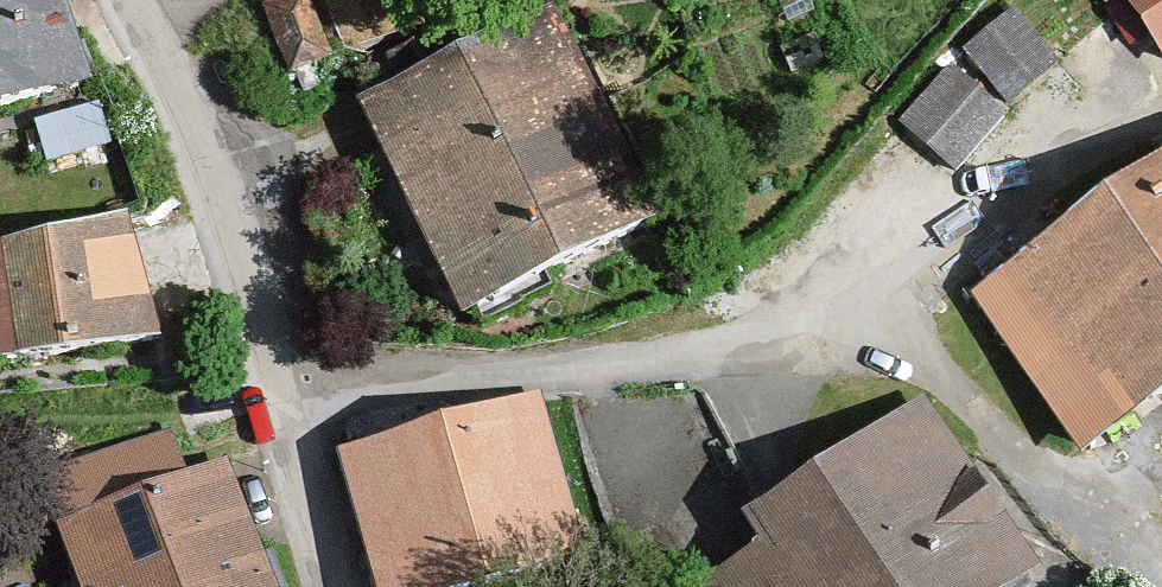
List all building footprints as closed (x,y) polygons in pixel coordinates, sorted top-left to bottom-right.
[(99,112),(71,0),(0,0),(0,136),(99,112)] [(1161,59),(1161,0),(1117,0),(1161,59)] [(646,217),(552,13),(360,102),(454,306),(646,217)] [(1011,14),(966,51),(1010,103),(1055,66),(1011,14)] [(1001,115),(952,71),(905,124),(955,168),(1001,115)] [(970,293),(1069,439),(1161,377),(1161,164),(970,293)] [(0,263),(0,378),(156,349),(135,238),(0,263)] [(927,394),(739,521),(756,547),(697,586),(1011,586),(1042,566),(927,394)] [(337,455),(370,586),(438,586),(575,552),(538,404),(337,455)] [(42,484),(79,586),(276,586),(236,478),(187,496),(166,439),(42,484)]
